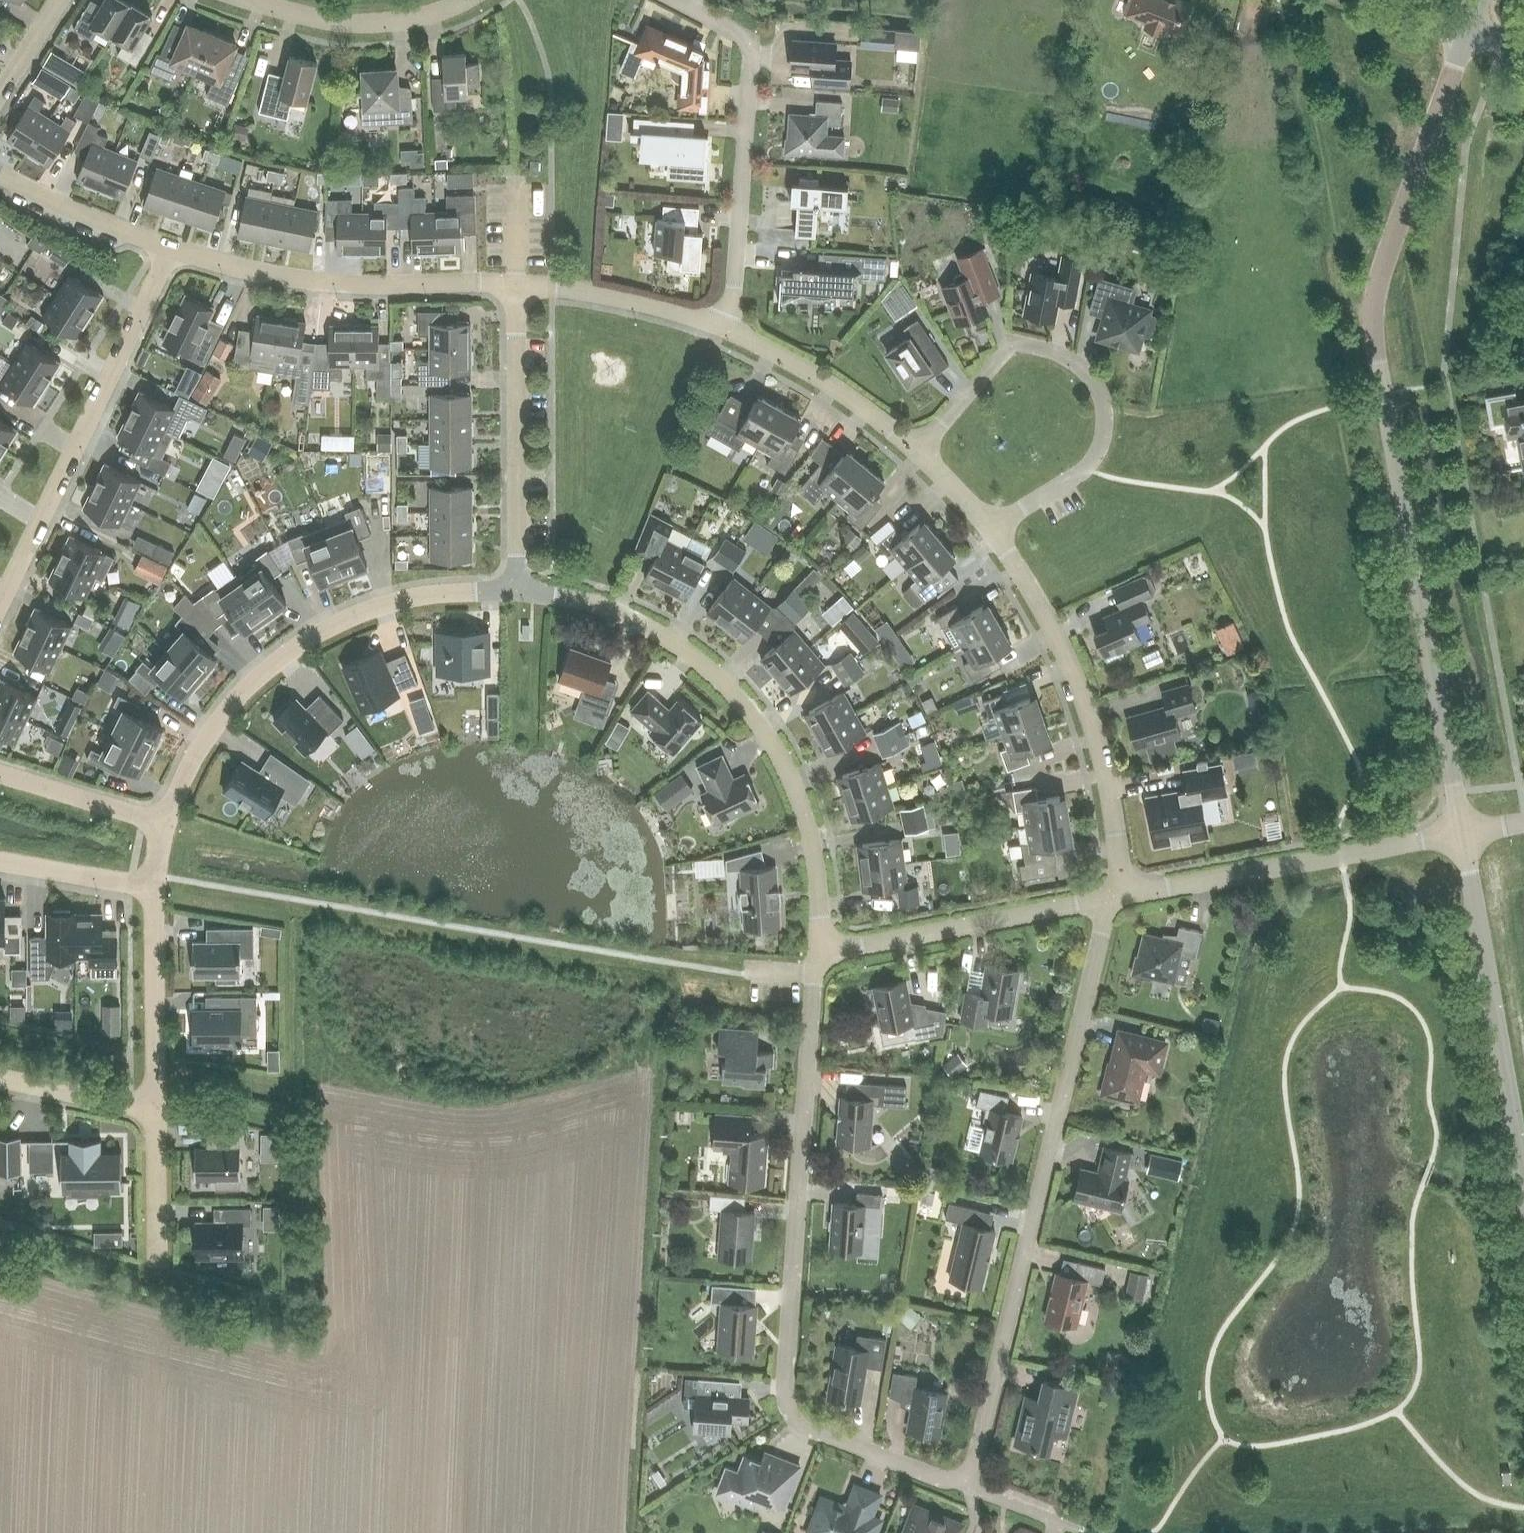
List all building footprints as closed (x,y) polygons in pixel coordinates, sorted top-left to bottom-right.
[(130,5),(122,0),(105,0),(98,13),(87,6),(73,29),(92,40),(98,30),(111,37),(112,36),(130,5)] [(1127,14),(1147,22),(1145,28),(1163,34),(1165,29),(1180,35),(1192,4),(1181,0),(1132,0),(1127,14)] [(130,5),(112,36),(124,43),(118,54),(136,65),(150,42),(139,36),(152,16),(130,3),(130,5)] [(706,108),(709,61),(703,61),(703,57),(701,56),(703,50),(693,46),(691,45),(692,42),(646,23),(637,43),(632,41),(619,71),(635,78),(643,58),(658,64),(660,60),(670,65),(669,71),(671,77),(676,81),(682,83),(680,106),(706,108)] [(196,71),(212,34),(189,24),(182,38),(170,33),(161,55),(157,53),(149,71),(171,80),(179,64),(196,71)] [(920,31),(884,29),(861,28),(860,46),(919,50),(920,31)] [(212,34),(196,71),(214,79),(207,96),(228,105),(245,64),(233,59),(232,55),(236,45),(212,34)] [(791,69),(813,70),(812,84),(848,87),(850,61),(834,60),(836,43),(793,40),(791,69)] [(455,110),(455,96),(468,96),(467,86),(479,86),(478,63),(466,64),(466,54),(443,55),(444,81),(432,82),(434,111),(455,110)] [(307,102),(317,63),(290,56),(282,87),(266,83),(259,112),(287,119),(293,98),(307,102)] [(42,68),(34,82),(55,94),(63,81),(42,68)] [(397,92),(396,69),(363,70),(365,108),(364,108),(365,125),(413,123),(411,91),(397,92)] [(94,112),(99,101),(85,94),(74,115),(87,122),(88,123),(94,112)] [(28,152),(49,118),(39,112),(45,102),(35,95),(7,139),(28,152)] [(99,101),(94,112),(100,116),(106,105),(99,101)] [(841,136),(826,135),(826,125),(840,126),(842,103),(816,101),(815,116),(790,114),(788,139),(786,139),(785,153),(800,154),(800,152),(840,155),(841,136)] [(624,112),(608,111),(606,139),(622,140),(624,112)] [(49,118),(28,152),(49,166),(77,122),(67,115),(60,125),(49,118)] [(630,131),(630,133),(634,133),(634,138),(636,138),(635,154),(672,156),(671,177),(706,180),(708,155),(703,155),(704,138),(707,138),(707,137),(670,134),(671,122),(635,119),(634,132),(630,131)] [(98,127),(88,123),(87,122),(75,149),(87,154),(77,180),(100,189),(115,152),(102,147),(106,138),(95,134),(98,127)] [(248,126),(235,122),(229,142),(240,145),(241,139),(245,140),(248,126)] [(171,133),(164,130),(159,142),(167,145),(171,133)] [(151,160),(161,136),(150,131),(140,155),(151,160)] [(210,161),(213,152),(204,148),(201,158),(210,161)] [(115,152),(100,189),(122,198),(138,161),(115,152)] [(213,152),(210,161),(216,163),(219,154),(213,152)] [(445,167),(445,159),(433,159),(433,168),(445,167)] [(538,174),(539,161),(530,160),(530,173),(538,174)] [(258,166),(246,162),(243,172),(255,175),(258,166)] [(167,214),(180,176),(156,168),(148,192),(146,191),(141,203),(144,204),(144,206),(167,214)] [(274,181),(276,171),(267,169),(265,179),(274,181)] [(276,171),(274,181),(281,183),(283,173),(276,171)] [(316,182),(326,182),(326,172),(316,172),(316,182)] [(388,183),(398,183),(398,172),(388,172),(388,183)] [(471,187),(471,172),(445,173),(445,187),(471,187)] [(190,221),(203,183),(180,176),(167,214),(169,214),(168,217),(181,221),(181,219),(190,221)] [(819,179),(799,178),(799,183),(792,182),(791,202),(798,203),(795,235),(815,236),(818,204),(847,206),(848,186),(819,184),(819,179)] [(229,206),(233,194),(203,183),(190,221),(198,224),(197,227),(210,231),(211,228),(213,229),(222,203),(229,206)] [(437,252),(436,212),(426,213),(425,197),(413,197),(413,187),(399,188),(399,202),(399,228),(411,228),(412,253),(437,252)] [(476,233),(475,195),(446,196),(447,212),(436,212),(437,252),(462,252),(462,249),(465,249),(464,237),(461,237),(461,234),(476,233)] [(262,241),(270,201),(246,196),(238,236),(240,236),(240,239),(253,242),(253,239),(262,241)] [(362,253),(362,213),(349,213),(349,200),(326,199),(325,227),(337,227),(337,253),(362,253)] [(286,246),(294,206),(270,201),(262,241),(271,242),(270,245),(283,248),(284,245),(286,246)] [(387,228),(399,228),(399,202),(374,202),(374,213),(362,213),(362,253),(386,254),(387,228)] [(700,268),(702,233),(697,233),(699,208),(663,205),(662,219),(657,219),(654,254),(668,255),(667,270),(681,271),(682,267),(700,268)] [(294,206),(286,246),(310,251),(310,249),(313,250),(315,237),(313,236),(318,211),(294,206)] [(27,244),(34,248),(40,238),(34,234),(27,244)] [(34,248),(41,253),(47,242),(40,238),(34,248)] [(999,295),(997,288),(982,249),(958,259),(963,273),(956,276),(954,280),(955,283),(943,288),(957,325),(987,313),(983,302),(999,295)] [(833,270),(818,269),(793,267),(792,272),(782,271),(779,304),(781,304),(781,302),(802,293),(805,295),(809,296),(813,297),(821,297),(824,297),(828,297),(832,296),(832,293),(853,295),(854,277),(885,279),(886,260),(894,257),(869,256),(834,254),(833,270)] [(1055,320),(1058,303),(1074,306),(1076,294),(1083,260),(1066,257),(1060,256),(1056,277),(1031,273),(1023,314),(1055,320)] [(56,295),(90,317),(103,296),(69,274),(56,295)] [(1151,333),(1155,320),(1153,317),(1147,315),(1148,311),(1130,305),(1134,290),(1101,280),(1093,304),(1107,308),(1099,337),(1137,349),(1142,333),(1148,335),(1151,333)] [(904,282),(884,293),(897,315),(916,303),(904,282)] [(42,316),(77,338),(90,317),(56,295),(42,316)] [(190,355),(203,361),(205,357),(220,325),(203,317),(208,306),(186,295),(179,310),(176,309),(169,324),(171,325),(163,342),(190,355)] [(4,310),(11,300),(4,296),(0,302),(0,307),(4,310)] [(430,348),(470,348),(470,323),(445,323),(444,311),(418,311),(418,336),(430,335),(430,348)] [(273,373),(281,319),(257,315),(254,332),(239,329),(233,366),(273,373)] [(292,401),(309,403),(309,401),(311,389),(315,355),(315,351),(302,349),(306,323),(281,319),(273,373),(296,376),(292,401)] [(933,376),(948,365),(917,320),(902,330),(908,339),(887,353),(892,360),(889,362),(897,375),(900,372),(908,384),(929,370),(933,376)] [(354,366),(354,326),(329,326),(329,355),(315,355),(311,389),(330,389),(330,380),(342,379),(342,366),(346,366),(354,366)] [(379,326),(354,326),(354,366),(367,366),(367,379),(377,379),(377,396),(391,396),(391,364),(379,364),(379,326)] [(391,349),(403,349),(403,341),(391,341),(391,349)] [(13,363),(47,384),(60,363),(26,342),(13,363)] [(470,348),(430,348),(430,361),(418,361),(418,385),(445,385),(445,373),(471,373),(470,348)] [(34,406),(47,384),(13,363),(0,383),(0,384),(34,406)] [(173,391),(187,397),(189,398),(202,373),(199,372),(185,365),(173,391)] [(191,396),(207,405),(222,380),(206,370),(191,396)] [(401,385),(391,385),(391,401),(401,401),(401,385)] [(430,394),(431,418),(471,418),(471,394),(469,394),(469,391),(455,392),(455,394),(430,394)] [(1490,428),(1506,425),(1508,437),(1518,435),(1523,471),(1523,400),(1517,401),(1515,391),(1484,397),(1490,428)] [(166,432),(176,410),(140,392),(129,415),(166,432)] [(752,405),(729,393),(717,418),(715,417),(706,433),(740,450),(746,438),(759,445),(779,408),(758,396),(752,405)] [(230,432),(235,415),(193,401),(187,418),(230,432)] [(779,408),(759,445),(773,453),(767,464),(785,474),(799,449),(788,443),(801,420),(779,408)] [(171,462),(162,458),(173,435),(166,432),(129,415),(118,437),(153,454),(147,467),(165,475),(171,462)] [(471,421),(471,418),(431,418),(431,443),(471,443),(471,434),(474,434),(473,421),(471,421)] [(4,452),(17,431),(0,420),(0,449),(4,452)] [(235,434),(224,456),(235,461),(246,439),(235,434)] [(257,434),(247,453),(263,461),(273,443),(257,434)] [(391,452),(391,434),(377,434),(377,452),(391,452)] [(395,443),(406,443),(405,435),(395,435),(395,443)] [(471,443),(431,443),(431,468),(455,468),(471,468),(471,465),(474,465),(474,452),(471,452),(471,443)] [(838,499),(865,466),(846,450),(829,471),(820,463),(798,490),(814,503),(826,489),(838,499)] [(231,466),(214,457),(198,489),(215,498),(231,466)] [(94,487),(131,504),(142,482),(105,464),(94,487)] [(865,466),(838,499),(851,509),(845,516),(862,529),(877,511),(867,503),(884,482),(865,466)] [(84,509),(120,527),(131,504),(94,487),(84,509)] [(431,512),(471,512),(471,503),(474,503),(474,490),(471,490),(471,487),(431,487),(431,512)] [(396,512),(406,512),(406,504),(396,504),(396,512)] [(325,526),(345,579),(361,573),(359,570),(367,567),(357,540),(371,535),(360,507),(345,513),(347,518),(325,526)] [(431,512),(431,537),(471,537),(471,534),(474,534),(474,521),(471,521),(471,512),(431,512)] [(665,589),(685,550),(664,539),(672,524),(649,512),(639,538),(632,550),(653,561),(644,578),(665,589)] [(907,567),(939,539),(923,520),(903,538),(895,528),(877,544),(890,560),(897,555),(907,567)] [(755,521),(743,538),(766,555),(778,537),(755,521)] [(345,579),(325,526),(303,535),(303,534),(288,539),(297,563),(311,558),(321,584),(329,581),(330,585),(345,579)] [(849,528),(841,538),(855,549),(862,539),(849,528)] [(96,576),(104,580),(114,557),(71,536),(60,559),(96,576)] [(471,561),(471,537),(431,537),(431,561),(456,561),(456,564),(470,563),(470,561),(471,561)] [(722,565),(736,545),(725,538),(712,558),(722,565)] [(924,600),(943,585),(946,589),(958,579),(946,566),(955,558),(939,539),(907,567),(917,579),(906,588),(906,593),(915,604),(920,604),(924,600)] [(174,552),(155,543),(150,554),(169,563),(174,552)] [(736,545),(722,565),(733,571),(746,551),(736,545)] [(706,561),(685,550),(665,589),(686,599),(706,561)] [(235,574),(268,621),(281,611),(279,608),(286,603),(270,580),(282,571),(268,551),(255,559),(259,564),(239,578),(236,574),(235,574)] [(142,555),(134,573),(159,584),(167,567),(142,555)] [(49,581),(86,599),(96,576),(60,559),(49,581)] [(408,568),(407,559),(395,560),(395,568),(408,568)] [(814,568),(804,578),(812,587),(823,576),(814,568)] [(268,621),(235,574),(215,588),(215,587),(202,596),(217,617),(229,608),(245,632),(252,627),(255,630),(268,621)] [(1142,600),(1151,596),(1153,589),(1148,579),(1142,576),(1110,589),(1119,611),(1103,618),(1108,628),(1094,634),(1107,665),(1122,658),(1119,651),(1141,642),(1135,626),(1151,619),(1142,600)] [(725,627),(752,593),(733,578),(706,612),(725,627)] [(788,612),(802,597),(794,589),(779,603),(777,607),(786,615),(788,612)] [(752,593),(725,627),(743,642),(770,607),(752,593)] [(125,596),(113,622),(128,629),(141,604),(125,596)] [(788,612),(786,615),(794,623),(811,606),(802,597),(788,612)] [(850,610),(841,599),(832,607),(841,618),(850,610)] [(955,650),(962,645),(999,624),(987,603),(964,616),(957,605),(937,617),(955,650)] [(25,631),(62,648),(72,626),(36,608),(25,631)] [(838,625),(864,655),(878,641),(852,612),(838,625)] [(79,613),(74,623),(88,629),(93,620),(82,614),(79,613)] [(216,670),(213,667),(219,661),(197,642),(205,633),(186,616),(178,625),(186,633),(170,651),(206,682),(216,670)] [(1234,618),(1215,626),(1226,651),(1244,644),(1234,618)] [(999,624),(962,645),(970,659),(963,663),(973,682),(994,670),(988,659),(1012,646),(999,624)] [(112,629),(104,647),(116,652),(124,634),(112,629)] [(776,676),(809,648),(794,630),(760,658),(776,676)] [(14,653),(51,671),(62,648),(25,631),(14,653)] [(489,673),(489,633),(437,633),(437,673),(489,673)] [(809,648),(776,676),(791,694),(824,665),(809,648)] [(603,728),(608,714),(612,704),(598,699),(611,664),(570,649),(559,679),(584,688),(578,704),(596,710),(591,723),(603,728)] [(187,698),(192,692),(195,694),(206,682),(170,651),(154,670),(146,663),(138,672),(139,673),(131,682),(148,697),(156,688),(157,689),(165,680),(187,698)] [(383,662),(379,651),(344,666),(363,711),(398,696),(396,692),(418,683),(405,653),(383,662)] [(837,676),(857,662),(850,652),(830,666),(837,676)] [(857,662),(837,676),(844,686),(864,672),(857,662)] [(27,720),(38,698),(1,680),(0,683),(0,707),(27,720)] [(1175,752),(1171,738),(1180,736),(1174,715),(1194,709),(1187,685),(1163,692),(1167,707),(1127,718),(1136,749),(1143,746),(1147,760),(1175,752)] [(674,753),(702,721),(678,700),(669,710),(648,691),(631,711),(652,729),(650,732),(674,753)] [(816,734),(854,713),(843,692),(805,714),(816,734)] [(487,693),(487,717),(499,717),(499,693),(487,693)] [(1003,733),(1043,719),(1034,695),(1009,704),(1005,693),(982,701),(989,721),(997,718),(1003,733)] [(344,720),(320,695),(305,709),(296,699),(274,720),(305,753),(326,733),(328,735),(344,720)] [(936,706),(929,695),(919,701),(926,712),(936,706)] [(976,705),(973,695),(960,699),(963,709),(976,705)] [(165,740),(161,738),(165,730),(140,718),(145,707),(122,696),(117,706),(127,711),(116,733),(157,754),(165,740)] [(410,701),(414,713),(428,708),(424,696),(410,701)] [(82,707),(70,701),(55,731),(68,737),(82,707)] [(16,743),(27,720),(0,707),(0,735),(16,743)] [(854,713),(816,734),(828,755),(866,733),(854,713)] [(619,746),(629,724),(618,719),(608,741),(619,746)] [(1043,719),(1003,733),(1008,748),(1000,751),(1007,771),(1009,770),(1030,762),(1026,751),(1051,742),(1043,719)] [(876,745),(899,735),(903,734),(898,723),(872,735),(876,745)] [(359,755),(371,749),(360,725),(347,731),(359,755)] [(143,775),(147,767),(150,769),(157,754),(116,733),(105,756),(95,751),(89,761),(112,773),(117,762),(143,775)] [(899,735),(876,745),(881,757),(908,746),(903,734),(899,735)] [(716,824),(758,804),(744,774),(733,780),(722,756),(698,767),(709,791),(702,794),(716,824)] [(940,764),(938,757),(925,762),(919,764),(921,771),(940,764)] [(279,796),(293,806),(308,782),(278,760),(273,767),(267,777),(242,761),(223,791),(265,818),(279,796)] [(845,799),(886,785),(879,763),(837,776),(845,799)] [(1011,780),(1027,776),(1023,765),(1009,770),(1007,771),(1011,780)] [(1200,799),(1225,795),(1220,765),(1184,771),(1188,790),(1147,798),(1155,844),(1156,845),(1207,836),(1200,799)] [(681,773),(654,793),(667,810),(694,790),(681,773)] [(886,785),(845,799),(852,821),(894,807),(886,785)] [(1027,826),(1069,819),(1065,795),(1038,799),(1036,787),(1012,791),(1016,812),(1024,810),(1027,826)] [(901,822),(930,816),(927,804),(899,810),(901,822)] [(930,816),(901,822),(904,834),(928,829),(927,824),(931,823),(930,816)] [(1069,819),(1027,826),(1029,842),(1021,843),(1024,864),(1017,865),(1019,879),(1050,873),(1051,860),(1049,847),(1073,844),(1069,819)] [(860,868),(903,862),(901,839),(857,845),(860,868)] [(779,906),(780,906),(780,901),(780,897),(780,892),(779,888),(777,888),(776,866),(766,867),(761,850),(725,860),(726,871),(740,870),(741,890),(740,891),(740,895),(740,900),(740,904),(741,908),(743,908),(744,930),(780,928),(779,906)] [(903,862),(860,868),(863,891),(906,886),(903,862)] [(899,887),(902,905),(921,903),(919,885),(899,887)] [(0,898),(0,948),(6,948),(6,936),(23,936),(23,921),(5,922),(5,898),(0,898)] [(49,937),(31,937),(31,978),(49,978),(59,957),(76,957),(75,914),(71,914),(71,910),(54,910),(54,914),(49,914),(49,937)] [(102,914),(75,914),(76,957),(91,957),(92,966),(117,965),(117,930),(102,930),(102,914)] [(1195,959),(1201,932),(1179,926),(1175,941),(1144,933),(1138,957),(1136,957),(1132,974),(1150,978),(1150,976),(1173,982),(1179,955),(1195,959)] [(235,976),(241,976),(241,956),(253,956),(253,929),(208,929),(208,942),(193,942),(193,977),(217,976),(217,982),(235,982),(235,976)] [(987,965),(985,971),(982,995),(966,992),(961,1020),(986,1024),(988,1012),(1010,1016),(1018,970),(987,965)] [(12,982),(26,982),(26,967),(12,967),(12,982)] [(916,1040),(932,1036),(925,1005),(910,1008),(905,981),(874,988),(882,1029),(912,1023),(916,1040)] [(210,1045),(210,1048),(223,1048),(223,1051),(241,1051),(241,1045),(242,1045),(242,1041),(241,1041),(241,1036),(257,1036),(257,1015),(261,1015),(261,1014),(257,1014),(257,996),(206,996),(206,998),(210,998),(210,1014),(189,1014),(189,1015),(193,1015),(193,1047),(195,1047),(195,1045),(210,1045)] [(120,1005),(103,1005),(103,1034),(120,1034),(120,1005)] [(72,1010),(55,1010),(55,1030),(72,1030),(72,1010)] [(1219,1019),(1204,1016),(1202,1029),(1216,1032),(1219,1019)] [(765,1087),(766,1066),(772,1066),(773,1052),(759,1051),(760,1030),(719,1027),(718,1049),(726,1050),(725,1062),(723,1062),(722,1081),(743,1083),(743,1085),(765,1087)] [(1158,1071),(1165,1042),(1119,1031),(1110,1070),(1108,1070),(1103,1094),(1121,1098),(1121,1096),(1136,1100),(1144,1068),(1158,1071)] [(280,1050),(267,1050),(268,1071),(280,1071),(280,1050)] [(965,1064),(956,1052),(941,1064),(950,1076),(965,1064)] [(872,1104),(887,1105),(905,1106),(906,1086),(888,1085),(864,1083),(863,1099),(841,1098),(837,1143),(848,1143),(853,1149),(858,1144),(869,1145),(872,1104)] [(1011,1160),(1022,1117),(1005,1112),(1009,1096),(980,1090),(976,1106),(986,1108),(983,1121),(986,1126),(980,1152),(1011,1160)] [(764,1185),(768,1135),(750,1133),(751,1116),(716,1113),(713,1149),(731,1150),(730,1163),(726,1162),(725,1182),(764,1185)] [(195,1147),(195,1181),(216,1180),(216,1189),(241,1189),(240,1132),(207,1133),(207,1147),(195,1147)] [(0,1140),(0,1172),(23,1172),(23,1140),(0,1140)] [(103,1152),(103,1140),(71,1140),(71,1152),(63,1152),(63,1192),(123,1192),(123,1152),(103,1152)] [(1124,1178),(1130,1153),(1104,1147),(1098,1172),(1081,1168),(1074,1199),(1120,1210),(1128,1179),(1124,1178)] [(1183,1160),(1151,1153),(1146,1172),(1178,1180),(1183,1160)] [(880,1206),(881,1194),(857,1192),(856,1204),(833,1203),(830,1249),(862,1251),(865,1205),(880,1206)] [(751,1261),(754,1212),(737,1211),(738,1197),(710,1195),(709,1209),(722,1210),(719,1258),(729,1259),(734,1265),(740,1260),(751,1261)] [(981,1287),(994,1230),(974,1225),(978,1209),(949,1202),(945,1218),(963,1223),(950,1279),(981,1287)] [(219,1208),(219,1219),(214,1223),(197,1223),(197,1256),(243,1256),(242,1225),(251,1225),(251,1207),(219,1208)] [(96,1230),(96,1242),(123,1242),(123,1231),(96,1230)] [(1101,1284),(1105,1268),(1078,1262),(1074,1277),(1056,1273),(1045,1318),(1076,1326),(1087,1281),(1101,1284)] [(1143,1299),(1147,1275),(1129,1271),(1125,1296),(1143,1299)] [(753,1353),(757,1305),(739,1303),(740,1287),(712,1285),(711,1302),(722,1303),(719,1351),(753,1353)] [(919,1316),(907,1305),(896,1316),(908,1327),(919,1316)] [(890,1316),(882,1315),(880,1329),(888,1331),(890,1316)] [(857,1334),(856,1341),(855,1348),(836,1345),(828,1398),(859,1403),(866,1364),(881,1367),(886,1339),(857,1334)] [(917,1376),(905,1374),(900,1405),(911,1409),(908,1430),(939,1435),(946,1393),(915,1388),(917,1376)] [(721,1380),(697,1379),(684,1378),(682,1406),(695,1407),(694,1430),(730,1433),(731,1420),(747,1421),(749,1398),(720,1396),(721,1380)] [(1065,1435),(1076,1387),(1043,1379),(1037,1407),(1025,1404),(1015,1444),(1048,1452),(1053,1433),(1065,1435)] [(764,1452),(760,1462),(745,1456),(738,1473),(726,1468),(717,1492),(756,1507),(760,1497),(784,1506),(799,1466),(764,1452)] [(1502,1483),(1511,1483),(1510,1470),(1501,1471),(1502,1483)] [(880,1494),(855,1485),(848,1503),(849,1505),(842,1509),(841,1506),(823,1499),(816,1516),(813,1515),(806,1532),(874,1532),(878,1521),(871,1518),(880,1494)] [(959,1525),(916,1508),(906,1532),(956,1532),(959,1525)]
